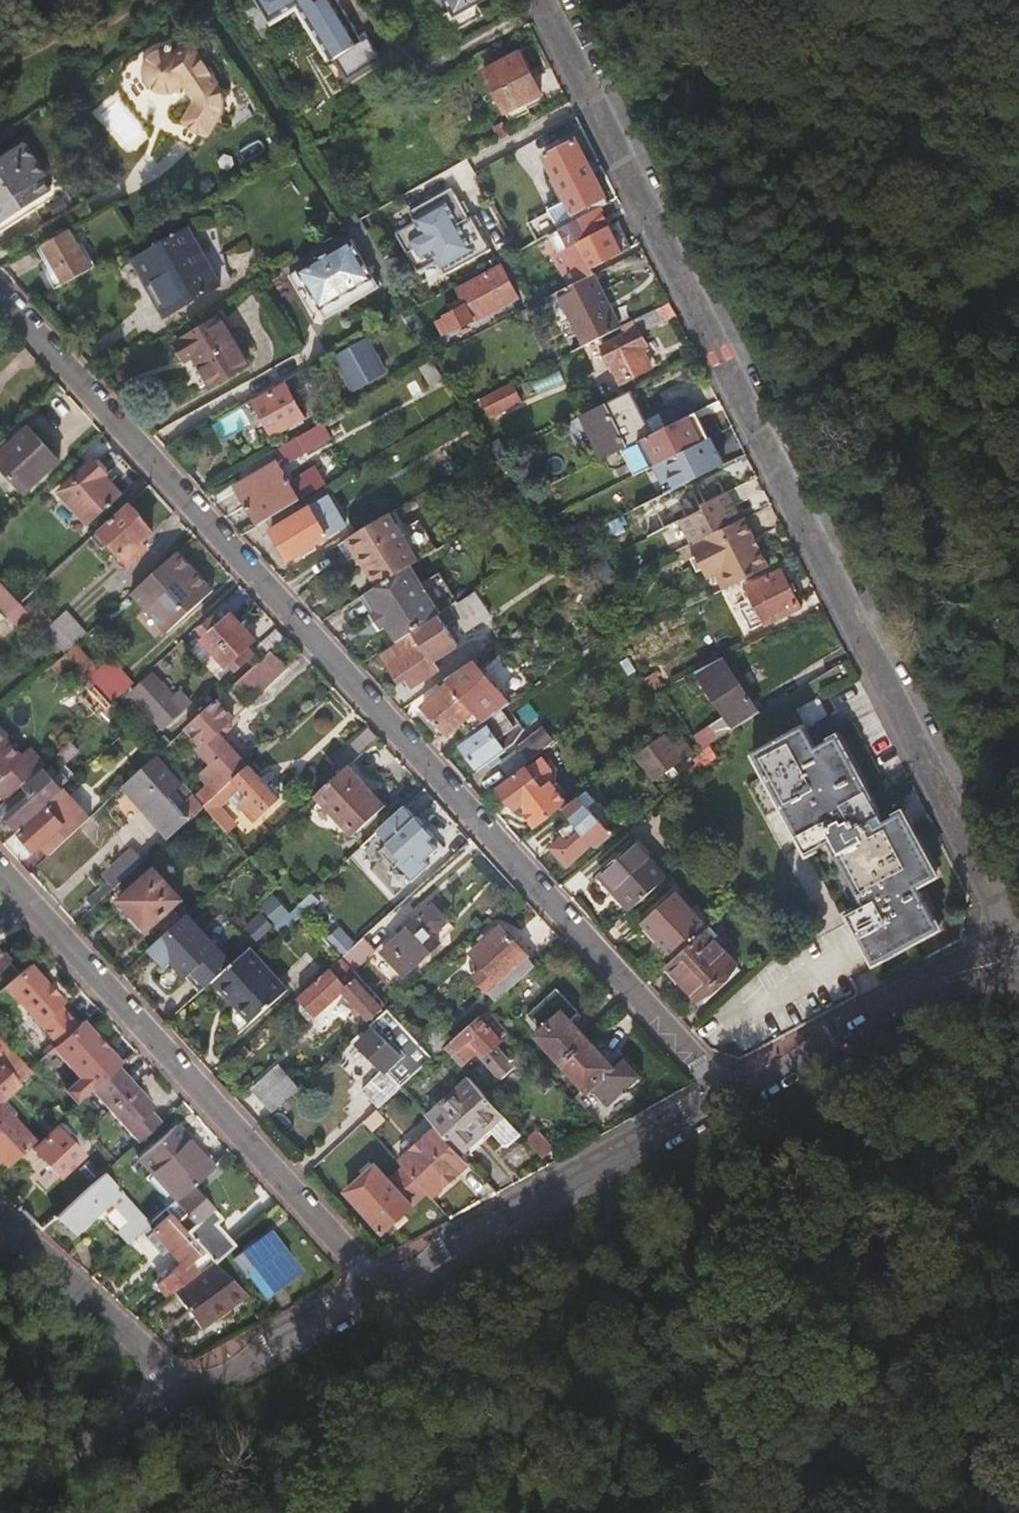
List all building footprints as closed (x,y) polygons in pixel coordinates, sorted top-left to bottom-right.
[(268,21),(294,5),(335,69),(341,65),(354,85),(387,65),(373,44),(368,47),(363,38),(338,0),(255,0),(268,21)] [(456,28),(485,12),(479,0),(451,0),(454,5),(446,10),(456,28)] [(175,40),(174,50),(176,50),(194,40),(189,32),(175,40)] [(152,51),(161,48),(158,39),(150,41),(143,46),(138,51),(135,56),(132,66),(131,74),(133,83),(136,90),(140,95),(146,100),(151,102),(158,105),(165,105),(171,104),(182,111),(188,100),(180,90),(173,94),(163,95),(156,94),(150,91),(145,85),(142,78),(141,73),(142,67),(143,63),(145,59),(148,54),(152,51)] [(223,84),(194,40),(176,50),(174,50),(168,49),(161,48),(152,51),(148,54),(145,59),(143,63),(142,67),(141,73),(142,78),(145,85),(150,91),(156,94),(163,95),(173,94),(180,90),(188,100),(182,111),(181,114),(182,119),(184,124),(199,134),(205,133),(212,129),(217,124),(222,118),(224,112),(226,105),(226,99),(225,92),(223,84)] [(488,71),(513,121),(527,112),(526,109),(545,97),(521,52),(488,71)] [(90,112),(127,154),(148,135),(111,93),(90,112)] [(499,129),(503,137),(514,131),(509,123),(499,129)] [(602,207),(612,201),(578,137),(549,152),(570,194),(550,205),(552,209),(530,221),(541,240),(555,232),(602,207)] [(37,193),(35,191),(43,185),(44,188),(51,184),(45,174),(48,171),(25,138),(0,155),(0,219),(37,193)] [(454,184),(412,208),(418,219),(399,230),(421,269),(440,258),(447,272),(494,246),(475,212),(471,214),(454,184)] [(555,232),(560,243),(564,251),(558,255),(571,279),(593,266),(634,242),(621,219),(611,224),(602,207),(555,232)] [(45,243),(67,281),(96,265),(77,229),(75,226),(45,243)] [(156,277),(175,310),(224,282),(191,227),(136,257),(149,281),(156,277)] [(350,237),(296,269),(323,318),(378,286),(350,237)] [(564,251),(560,243),(554,247),(558,255),(564,251)] [(519,295),(503,265),(476,279),(479,287),(465,295),(467,301),(437,318),(444,333),(475,316),(476,318),(492,309),(493,311),(519,295)] [(593,266),(571,279),(574,284),(596,273),(593,266)] [(574,284),(562,290),(587,342),(622,325),(596,273),(574,284)] [(667,318),(661,306),(622,325),(626,334),(643,325),(645,329),(667,318)] [(219,314),(174,341),(185,359),(194,354),(212,383),(248,361),(219,314)] [(625,379),(655,364),(644,344),(651,341),(645,329),(643,325),(626,334),(608,343),(625,379)] [(382,327),(371,333),(376,341),(386,334),(382,327)] [(368,339),(337,356),(355,389),(386,372),(368,339)] [(661,362),(651,341),(644,344),(655,364),(661,362)] [(432,360),(421,367),(430,383),(443,376),(432,360)] [(514,382),(495,392),(502,409),(523,399),(514,382)] [(306,415),(289,385),(258,403),(274,433),(306,415)] [(632,390),(584,414),(607,457),(625,448),(642,439),(655,433),(632,390)] [(659,412),(667,427),(695,413),(697,412),(689,396),(659,412)] [(251,431),(243,409),(209,422),(217,444),(251,431)] [(697,412),(695,413),(707,436),(712,434),(700,410),(697,412)] [(695,413),(667,427),(655,433),(642,439),(655,463),(657,462),(707,436),(695,413)] [(256,524),(267,518),(294,503),(324,485),(312,467),(288,480),(280,465),(332,434),(327,426),(335,422),(332,416),(272,451),(276,460),(233,485),(256,524)] [(0,453),(0,463),(24,489),(59,457),(30,425),(0,453)] [(707,436),(657,462),(666,480),(673,476),(678,486),(685,483),(727,461),(713,433),(712,434),(707,436)] [(622,454),(608,460),(617,484),(631,478),(622,454)] [(91,459),(60,488),(90,521),(120,491),(91,459)] [(525,478),(516,484),(522,494),(526,499),(535,494),(525,478)] [(637,508),(650,533),(685,515),(698,509),(685,483),(678,486),(637,508)] [(743,516),(729,488),(705,500),(707,505),(698,509),(685,515),(698,539),(743,516)] [(299,513),(294,503),(267,518),(272,528),(269,530),(288,560),(347,524),(329,495),(299,513)] [(131,500),(101,527),(132,562),(149,548),(142,540),(154,529),(144,517),(145,516),(131,500)] [(349,536),(378,584),(410,564),(438,547),(419,518),(400,529),(390,512),(349,536)] [(698,539),(695,540),(705,560),(719,570),(725,566),(736,561),(744,577),(773,562),(764,542),(761,543),(758,542),(756,541),(755,536),(757,533),(759,532),(749,513),(743,516),(698,539)] [(215,587),(179,548),(133,590),(169,629),(215,587)] [(593,563),(601,575),(608,584),(620,578),(607,555),(593,563)] [(725,566),(734,582),(744,577),(736,561),(725,566)] [(398,642),(439,615),(451,608),(459,603),(438,572),(422,582),(410,564),(378,584),(366,592),(377,609),(386,624),(398,642)] [(760,597),(753,600),(744,605),(755,625),(771,617),(773,620),(804,603),(785,568),(753,583),(753,585),(760,597)] [(8,612),(22,599),(10,586),(0,575),(0,601),(5,606),(0,611),(0,612),(3,616),(8,612)] [(747,588),(753,600),(760,597),(753,585),(747,588)] [(451,608),(461,621),(466,630),(491,614),(476,591),(459,603),(451,608)] [(26,604),(28,606),(36,614),(48,627),(55,621),(29,592),(22,599),(26,604)] [(26,604),(22,599),(8,612),(14,619),(28,606),(26,604)] [(23,627),(36,614),(28,606),(14,619),(23,627)] [(386,624),(377,609),(370,614),(379,627),(386,624)] [(55,621),(48,627),(66,647),(86,630),(67,610),(55,621)] [(217,650),(246,623),(235,610),(226,619),(221,612),(205,627),(210,633),(204,638),(201,633),(191,643),(200,652),(210,643),(217,650)] [(398,642),(382,651),(401,680),(406,677),(413,687),(439,670),(433,661),(458,645),(439,615),(398,642)] [(258,637),(246,623),(217,650),(230,664),(235,659),(241,665),(257,652),(250,644),(258,637)] [(263,640),(272,650),(273,648),(287,636),(278,626),(263,640)] [(83,666),(97,681),(115,701),(135,682),(112,657),(99,670),(75,643),(68,649),(83,666)] [(289,665),(273,648),(272,650),(232,687),(265,687),(289,665)] [(68,649),(53,663),(62,673),(70,667),(75,673),(83,666),(68,649)] [(217,650),(206,660),(221,676),(232,667),(230,664),(217,650)] [(726,654),(700,667),(727,710),(717,717),(719,721),(714,725),(721,735),(761,710),(746,686),(740,677),(726,654)] [(485,720),(495,713),(507,704),(512,701),(532,687),(521,676),(502,655),(485,671),(475,660),(442,681),(445,685),(429,702),(426,705),(450,732),(459,724),(464,719),(474,728),(485,720)] [(644,675),(646,678),(649,683),(654,690),(664,685),(653,669),(644,675)] [(748,672),(740,677),(746,686),(754,681),(748,672)] [(115,701),(97,681),(82,696),(99,715),(115,701)] [(155,694),(145,682),(136,691),(166,725),(185,708),(164,685),(155,694)] [(189,725),(196,732),(205,742),(202,746),(216,763),(207,772),(222,788),(251,762),(226,734),(236,724),(233,720),(249,704),(232,687),(189,725)] [(853,912),(879,959),(944,923),(922,881),(940,871),(905,806),(887,815),(841,729),(836,732),(826,715),(831,712),(821,693),(802,706),(809,717),(758,748),(812,851),(835,839),(870,902),(853,912)] [(525,725),(539,719),(531,702),(517,709),(525,725)] [(123,709),(116,703),(103,716),(105,719),(109,715),(112,719),(123,709)] [(495,713),(512,741),(523,727),(507,704),(495,713)] [(495,713),(485,720),(486,722),(460,739),(478,767),(503,750),(502,749),(512,741),(495,713)] [(10,797),(48,762),(33,746),(28,751),(15,735),(15,728),(5,716),(0,716),(0,786),(10,797)] [(464,719),(459,724),(468,732),(474,728),(464,719)] [(189,725),(160,751),(167,758),(196,732),(189,725)] [(520,747),(530,761),(554,744),(544,729),(520,747)] [(128,732),(110,741),(118,759),(137,750),(128,732)] [(350,762),(373,741),(365,732),(329,763),(338,772),(350,762)] [(658,777),(668,770),(677,763),(686,756),(669,734),(641,754),(658,777)] [(79,749),(73,742),(60,754),(67,761),(79,749)] [(689,757),(700,774),(707,768),(696,752),(689,757)] [(158,753),(124,785),(169,835),(207,801),(198,791),(188,781),(178,792),(186,801),(180,807),(167,792),(181,778),(158,753)] [(521,795),(526,800),(532,809),(542,821),(543,821),(571,801),(555,780),(555,775),(555,772),(544,758),(527,770),(526,768),(500,787),(511,802),(521,795)] [(243,799),(247,805),(258,816),(280,795),(251,762),(222,788),(218,791),(207,801),(215,810),(223,803),(231,795),(243,784),(251,792),(243,799)] [(338,772),(318,791),(356,832),(388,802),(350,762),(338,772)] [(682,772),(677,763),(668,770),(674,778),(682,772)] [(9,812),(19,824),(66,782),(50,765),(31,782),(35,787),(9,812)] [(571,801),(574,799),(555,775),(555,780),(571,801)] [(209,781),(198,791),(207,801),(218,791),(209,781)] [(60,843),(94,811),(69,784),(49,801),(52,804),(24,829),(38,845),(50,833),(60,843)] [(243,809),(247,805),(243,799),(251,792),(243,784),(231,795),(243,809)] [(598,845),(614,833),(601,818),(588,804),(595,798),(588,790),(566,809),(572,816),(563,826),(568,832),(555,844),(570,861),(593,839),(598,845)] [(521,795),(511,802),(515,808),(526,800),(521,795)] [(223,803),(215,810),(230,826),(238,819),(223,803)] [(415,818),(405,807),(361,847),(400,890),(416,875),(416,876),(432,862),(428,858),(440,847),(433,838),(438,834),(420,815),(415,818)] [(529,811),(538,825),(542,821),(532,809),(529,811)] [(617,893),(629,907),(666,874),(633,837),(600,868),(620,889),(617,893)] [(98,880),(109,890),(133,867),(124,857),(98,880)] [(159,864),(124,896),(151,924),(186,893),(159,864)] [(679,888),(648,916),(652,921),(649,924),(677,956),(708,927),(711,925),(695,907),(679,888)] [(314,889),(299,902),(306,910),(320,897),(314,889)] [(434,931),(450,916),(435,900),(384,946),(406,971),(441,939),(434,931)] [(717,920),(701,902),(695,907),(711,925),(717,920)] [(257,925),(264,934),(276,923),(269,914),(257,925)] [(206,915),(171,946),(198,976),(233,944),(206,915)] [(434,931),(441,939),(457,924),(450,916),(434,931)] [(652,921),(648,916),(644,919),(649,924),(652,921)] [(476,973),(498,998),(538,961),(502,922),(472,950),(485,965),(476,973)] [(343,924),(329,935),(345,952),(358,941),(343,924)] [(699,996),(739,961),(708,927),(677,956),(669,963),(699,996)] [(358,941),(345,952),(357,966),(377,948),(366,934),(358,941)] [(292,982),(256,943),(219,975),(234,990),(237,988),(259,1013),(292,982)] [(0,948),(0,965),(9,958),(0,948)] [(283,960),(295,984),(320,972),(307,948),(283,960)] [(345,952),(300,995),(317,1014),(346,987),(375,1019),(387,1007),(371,989),(375,985),(357,966),(345,952)] [(64,997),(30,959),(5,982),(58,1041),(79,1022),(60,1001),(64,997)] [(739,961),(699,996),(703,1001),(742,965),(739,961)] [(564,1059),(592,1033),(575,1017),(583,1010),(559,983),(529,1010),(544,1025),(539,1030),(564,1059)] [(381,1104),(403,1085),(437,1053),(419,1032),(392,1003),(387,1007),(375,1019),(374,1020),(378,1024),(362,1039),(385,1062),(362,1084),(381,1104)] [(490,1005),(453,1038),(445,1046),(464,1066),(484,1048),(488,1053),(505,1037),(502,1035),(510,1027),(490,1005)] [(112,1049),(83,1017),(79,1022),(58,1041),(54,1044),(82,1075),(69,1087),(80,1100),(116,1068),(105,1056),(112,1049)] [(434,1018),(419,1032),(437,1053),(445,1046),(453,1038),(434,1018)] [(592,1033),(564,1059),(590,1087),(617,1062),(592,1033)] [(491,1057),(488,1053),(484,1048),(464,1066),(471,1074),(491,1057)] [(123,1061),(112,1049),(105,1056),(116,1068),(123,1061)] [(0,1054),(0,1096),(16,1082),(10,1077),(23,1065),(8,1050),(1,1056),(0,1054)] [(258,1085),(278,1108),(303,1085),(282,1062),(258,1085)] [(10,1077),(16,1082),(27,1070),(23,1065),(10,1077)] [(437,1123),(463,1153),(491,1128),(503,1141),(512,1142),(523,1132),(471,1074),(428,1114),(437,1123)] [(129,1111),(145,1128),(167,1108),(151,1091),(129,1111)] [(0,1097),(0,1152),(11,1163),(37,1139),(14,1113),(19,1109),(4,1093),(0,1097)] [(379,1109),(363,1118),(370,1130),(386,1121),(379,1109)] [(609,1118),(597,1124),(602,1131),(614,1124),(609,1118)] [(470,1161),(463,1153),(437,1123),(401,1156),(407,1163),(432,1190),(434,1192),(470,1161)] [(85,1151),(59,1124),(36,1145),(53,1163),(55,1166),(62,1172),(85,1151)] [(138,1159),(174,1199),(192,1183),(212,1166),(175,1126),(138,1159)] [(541,1126),(528,1138),(544,1154),(556,1143),(541,1126)] [(367,1170),(348,1186),(385,1228),(416,1202),(414,1200),(429,1187),(407,1163),(393,1176),(401,1185),(389,1195),(367,1170)] [(62,1172),(55,1166),(44,1177),(50,1183),(62,1172)] [(70,1201),(64,1207),(80,1225),(109,1199),(127,1219),(119,1226),(129,1239),(153,1217),(108,1166),(70,1201)] [(174,1199),(166,1206),(206,1249),(214,1258),(215,1260),(235,1243),(214,1221),(221,1215),(192,1183),(174,1199)] [(234,1239),(272,1204),(261,1191),(222,1226),(234,1239)] [(159,1280),(169,1291),(175,1287),(214,1258),(206,1249),(202,1252),(169,1216),(155,1228),(183,1259),(159,1280)] [(297,1268),(269,1232),(251,1245),(252,1247),(233,1261),(241,1273),(244,1272),(262,1295),(297,1268)] [(214,1258),(175,1287),(203,1324),(226,1307),(223,1304),(242,1289),(215,1260),(214,1258)] [(223,1304),(226,1307),(245,1293),(242,1289),(223,1304)]
